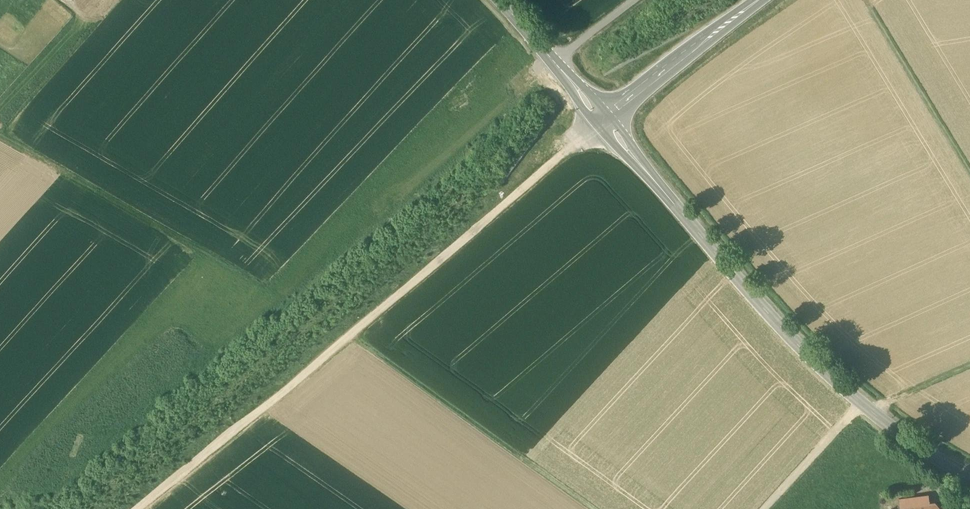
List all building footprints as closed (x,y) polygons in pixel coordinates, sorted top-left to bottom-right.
[(900,507),(930,502),(929,495),(899,500),(900,507)]
